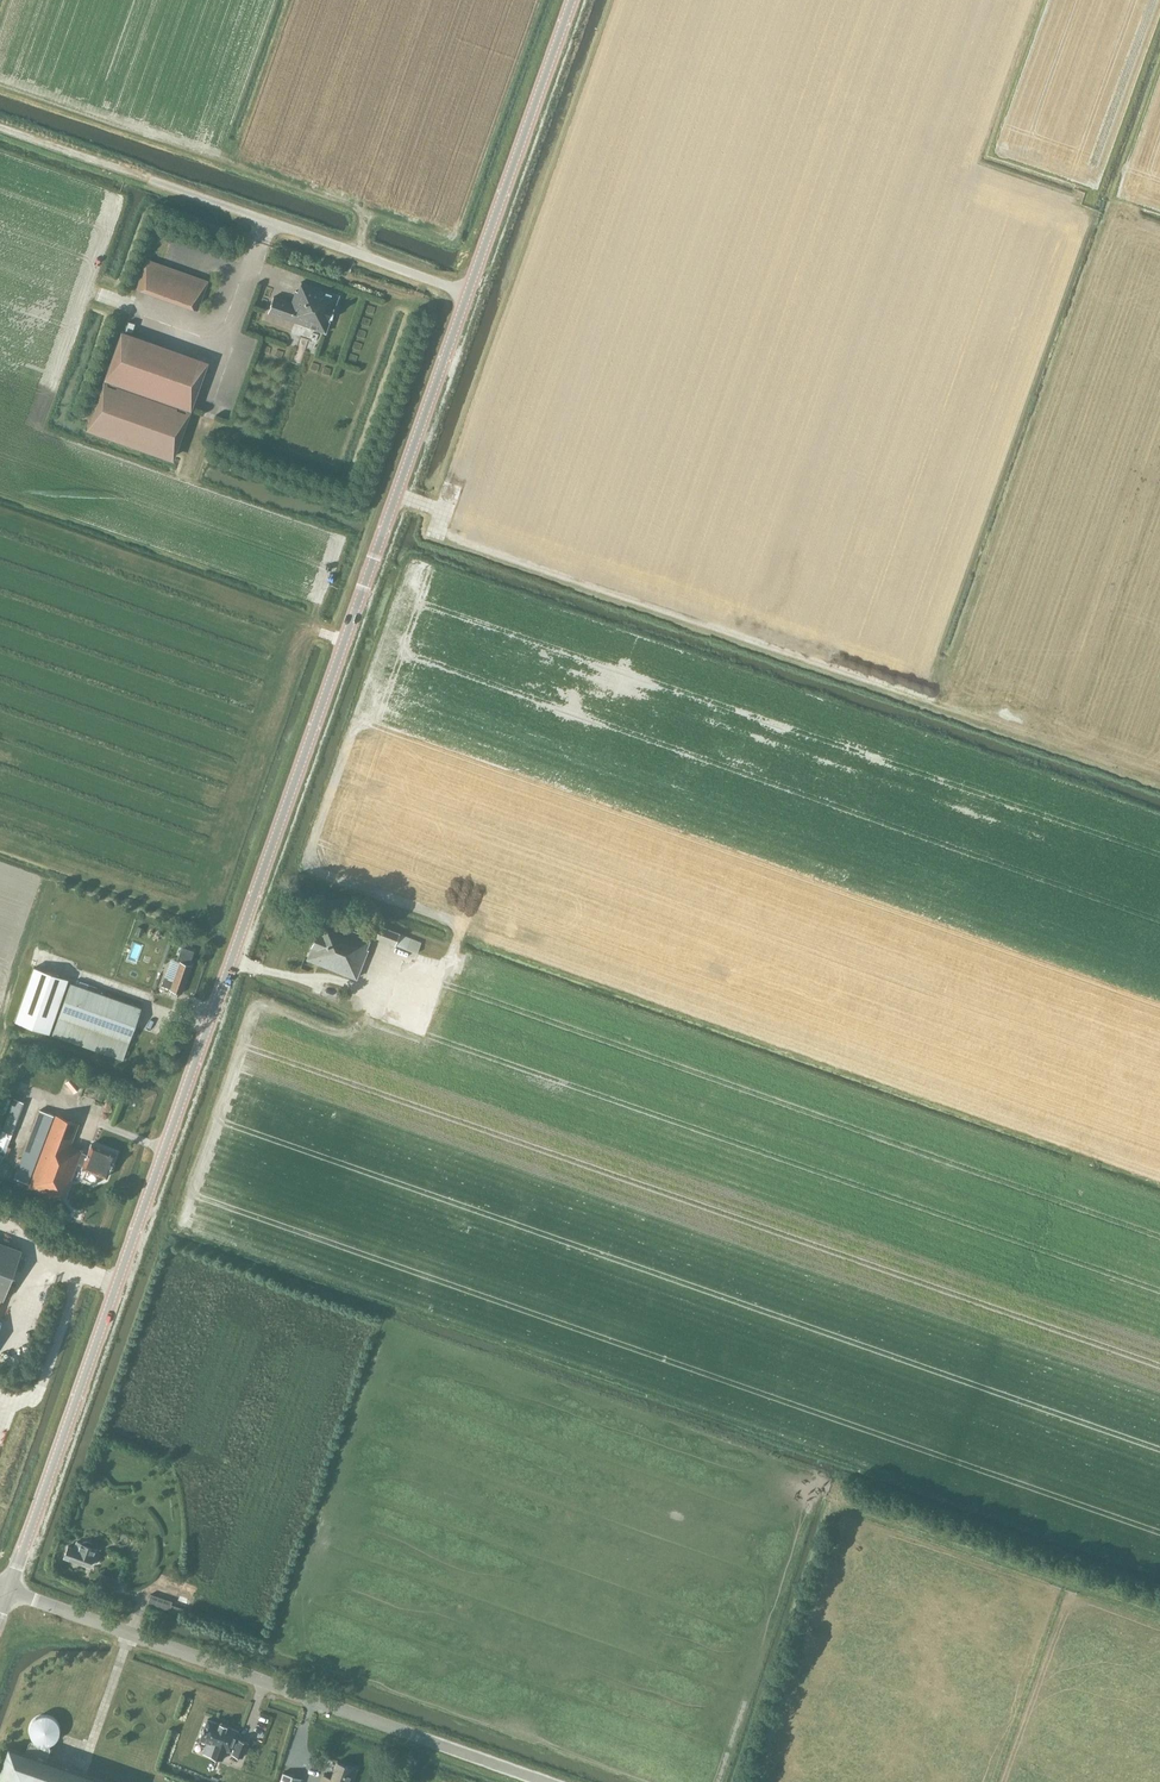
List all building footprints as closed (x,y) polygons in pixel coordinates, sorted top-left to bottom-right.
[(146,261),(136,288),(202,311),(211,283),(146,261)] [(324,332),(325,333),(326,332),(338,296),(339,295),(338,294),(338,295),(301,282),(298,291),(296,290),(292,301),(274,294),(268,312),(324,332)] [(189,408),(205,363),(123,334),(107,379),(189,408)] [(107,379),(94,416),(176,446),(189,408),(107,379)] [(368,949),(367,949),(371,937),(323,918),(317,931),(311,945),(312,945),(307,958),(357,978),(368,949)] [(395,945),(417,953),(422,942),(400,933),(375,924),(371,935),(395,945)] [(161,985),(170,988),(169,989),(171,989),(170,994),(177,996),(178,992),(182,993),(192,965),(187,963),(192,950),(179,946),(175,959),(179,961),(172,979),(164,976),(161,985)] [(67,984),(34,973),(15,1025),(49,1037),(67,984)] [(52,1034),(123,1059),(141,1007),(71,982),(52,1034)] [(67,1083),(75,1090),(85,1079),(77,1072),(67,1083)] [(100,1093),(104,1082),(92,1077),(87,1089),(100,1093)] [(24,1102),(14,1098),(0,1136),(0,1166),(24,1102)] [(14,1177),(28,1182),(54,1115),(39,1109),(14,1177)] [(73,1144),(71,1143),(79,1123),(55,1113),(28,1185),(64,1199),(82,1150),(72,1146),(73,1144)] [(82,1167),(107,1177),(116,1153),(91,1143),(82,1167)] [(21,1249),(0,1242),(0,1298),(2,1299),(21,1249)] [(64,1557),(90,1566),(96,1548),(77,1542),(75,1548),(68,1546),(64,1557)] [(97,1586),(113,1591),(117,1579),(102,1574),(97,1586)] [(169,1612),(180,1616),(183,1608),(171,1604),(172,1601),(151,1594),(148,1604),(169,1611),(169,1612)] [(58,1722),(57,1720),(56,1719),(55,1718),(54,1717),(53,1717),(52,1716),(51,1715),(49,1715),(48,1714),(47,1714),(45,1714),(43,1714),(41,1714),(40,1715),(39,1715),(37,1716),(36,1716),(35,1717),(34,1718),(33,1719),(32,1720),(31,1721),(30,1722),(30,1724),(29,1725),(29,1726),(29,1728),(29,1729),(29,1730),(29,1732),(29,1733),(29,1734),(30,1736),(30,1737),(31,1738),(32,1739),(29,1741),(24,1754),(8,1748),(0,1771),(0,1781),(104,1781),(45,1761),(50,1748),(50,1745),(51,1744),(52,1744),(53,1743),(54,1742),(56,1741),(56,1740),(57,1739),(58,1738),(59,1736),(59,1735),(60,1734),(60,1732),(60,1731),(60,1730),(60,1728),(60,1727),(60,1725),(59,1724),(59,1723),(58,1722)] [(207,1742),(204,1753),(222,1759),(226,1749),(233,1752),(233,1754),(242,1757),(248,1743),(235,1738),(238,1730),(208,1719),(200,1740),(207,1742)] [(357,1769),(337,1762),(331,1778),(323,1775),(320,1781),(352,1781),(357,1769)]
